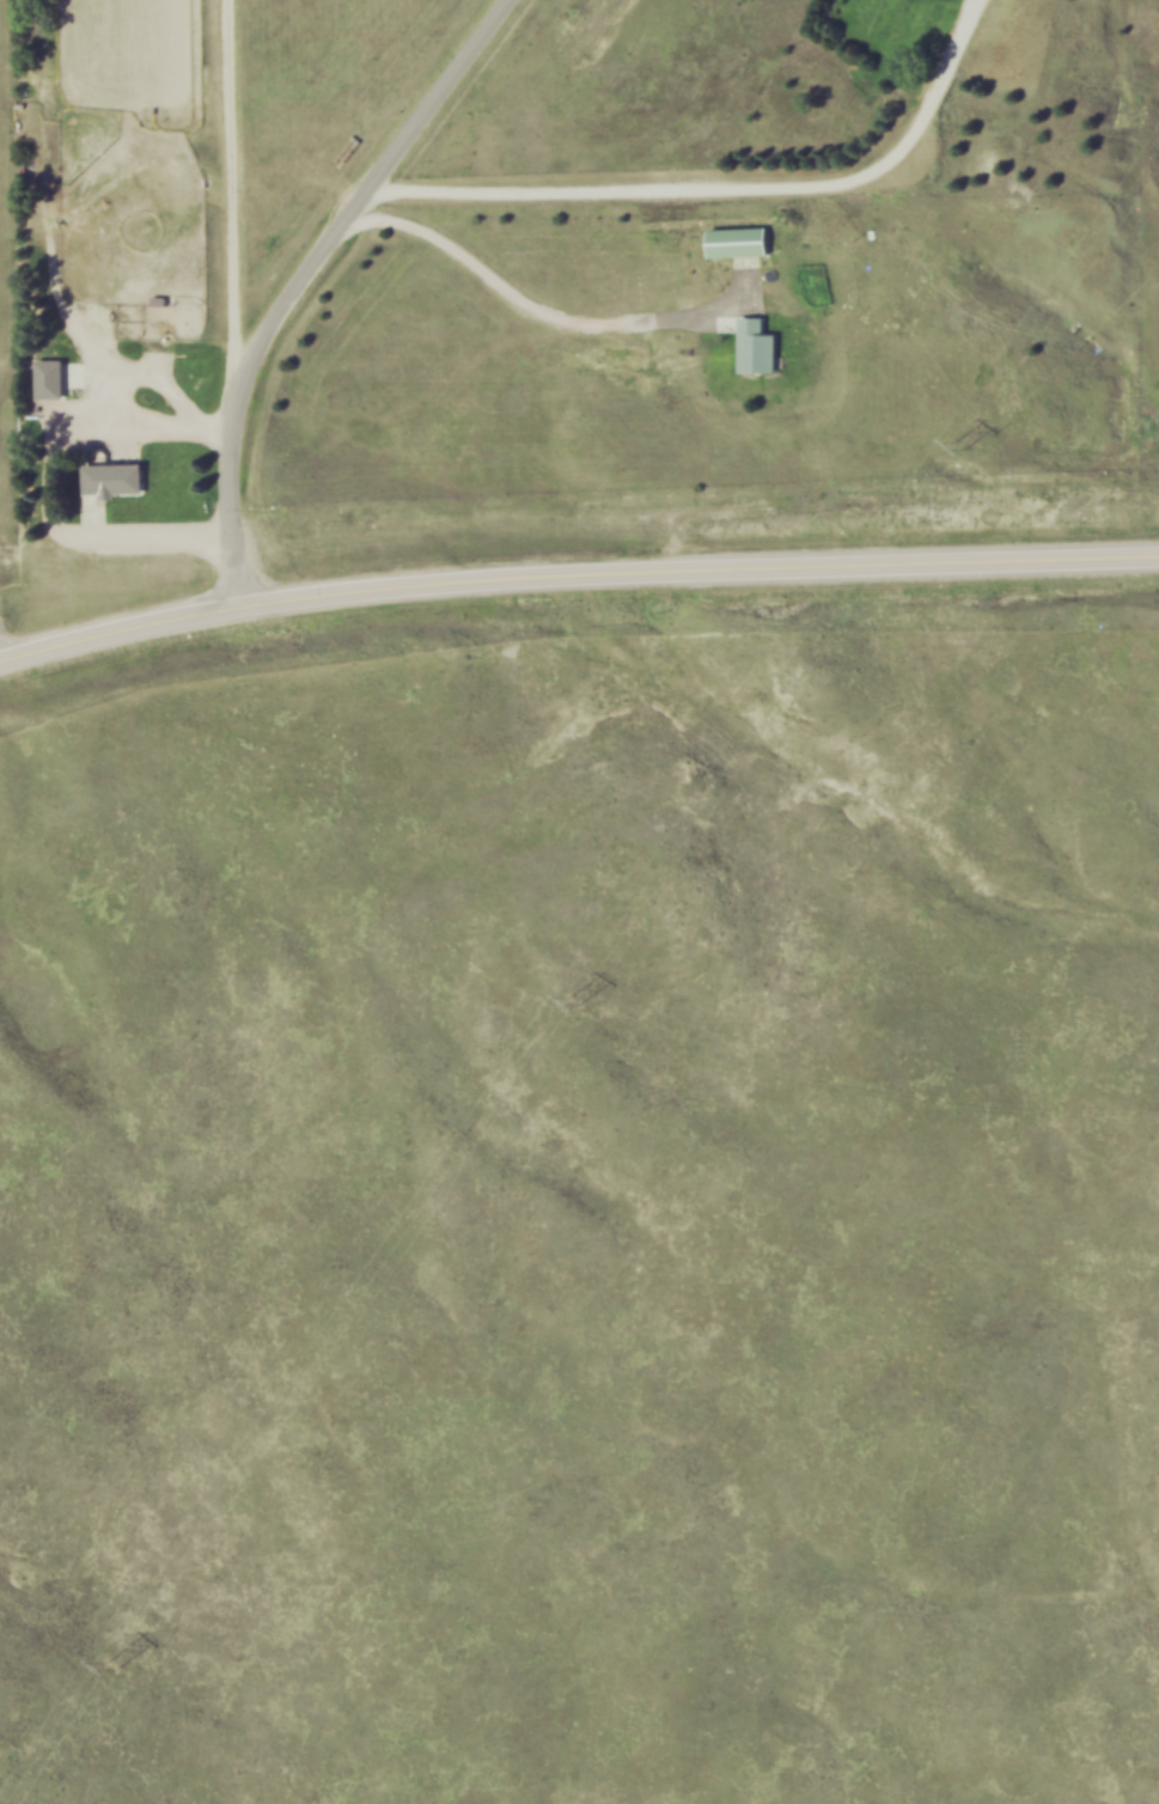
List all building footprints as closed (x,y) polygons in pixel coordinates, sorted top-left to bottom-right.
[(712,227),(712,255),(773,255),(773,227),(712,227)] [(781,371),(781,332),(770,332),(770,315),(745,315),(745,371),(781,371)] [(67,359),(40,359),(40,398),(67,398),(67,359)] [(89,362),(72,362),(72,387),(89,387),(89,362)] [(147,463),(88,463),(88,492),(147,492),(147,463)]
